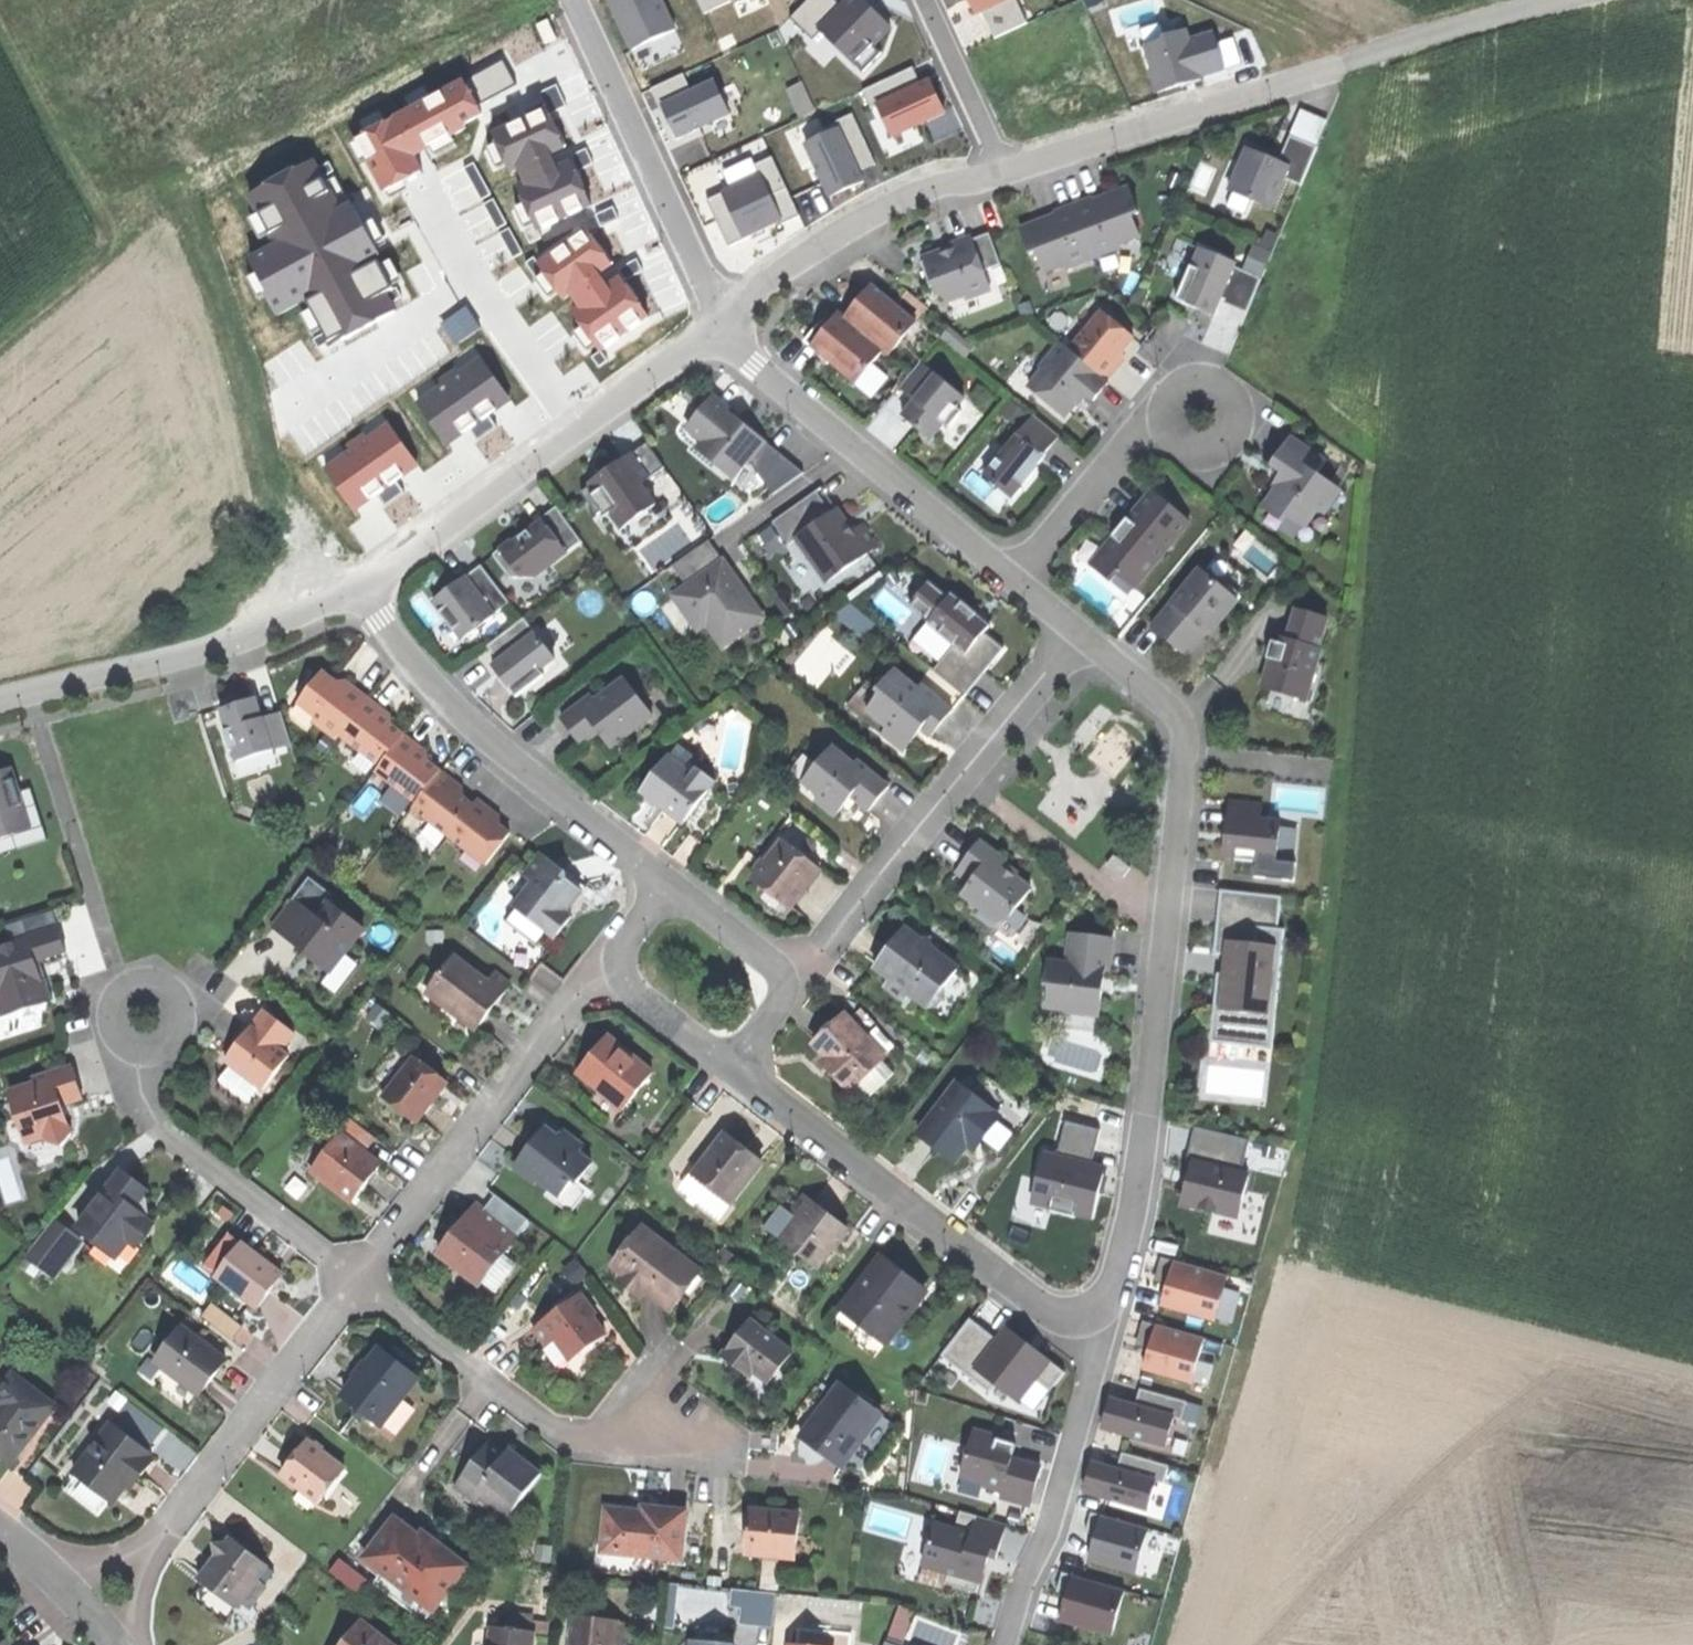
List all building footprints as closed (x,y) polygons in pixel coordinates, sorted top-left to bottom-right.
[(631,49),(674,29),(661,0),(609,0),(631,49)] [(703,12),(730,0),(698,0),(703,12)] [(789,16),(811,38),(820,30),(861,71),(880,51),(872,44),(889,26),(870,8),(865,13),(858,6),(851,0),(846,0),(841,5),(835,0),(805,0),(789,16)] [(865,13),(870,8),(863,0),(851,0),(858,6),(865,13)] [(993,37),(1026,22),(1016,0),(970,0),(976,12),(981,10),(993,37)] [(1199,75),(1223,68),(1212,32),(1187,39),(1184,29),(1164,35),(1165,38),(1143,45),(1151,69),(1149,69),(1155,91),(1199,78),(1199,75)] [(559,94),(587,82),(574,51),(545,63),(559,94)] [(876,104),(890,135),(919,122),(919,123),(944,112),(936,95),(929,79),(913,86),(906,70),(912,67),(912,66),(861,89),(869,107),(876,104)] [(682,72),(650,88),(659,106),(662,105),(668,119),(676,136),(729,112),(714,79),(691,90),(682,72)] [(1287,135),(1315,147),(1326,120),(1298,108),(1287,135)] [(855,164),(871,157),(874,163),(875,163),(851,112),(834,121),(837,127),(805,142),(817,170),(816,171),(828,195),(847,187),(862,180),(855,164)] [(1244,148),(1227,190),(1269,207),(1281,177),(1299,185),(1314,147),(1287,136),(1276,162),(1263,156),(1244,148)] [(706,199),(728,245),(751,234),(750,232),(764,225),(779,218),(781,223),(799,215),(771,156),(754,163),(759,173),(706,199)] [(1091,199),(1072,206),(1092,259),(1121,248),(1119,244),(1139,236),(1131,216),(1138,213),(1128,188),(1106,197),(1107,200),(1100,203),(1094,205),(1091,199)] [(1065,269),(1092,259),(1072,206),(1055,213),(1057,219),(1051,222),(1044,224),(1042,221),(1020,229),(1030,254),(1036,252),(1044,272),(1064,265),(1065,269)] [(999,263),(988,232),(970,239),(968,235),(950,243),(952,249),(946,251),(939,254),(937,250),(921,257),(922,261),(919,262),(928,286),(931,285),(933,290),(946,300),(963,294),(966,298),(988,289),(981,270),(999,263)] [(1261,246),(1271,250),(1276,239),(1265,235),(1261,246)] [(1254,247),(1244,272),(1259,278),(1269,253),(1254,247)] [(1188,267),(1175,300),(1196,308),(1211,314),(1217,301),(1245,312),(1259,278),(1244,272),(1231,267),(1233,263),(1198,249),(1191,268),(1188,267)] [(842,316),(881,347),(888,353),(914,319),(869,283),(857,298),(842,316)] [(1066,347),(1104,378),(1116,363),(1121,358),(1120,348),(1130,335),(1098,309),(1066,347)] [(842,316),(836,311),(827,323),(820,317),(812,326),(802,339),(852,382),(881,347),(842,316)] [(1090,398),(1106,380),(1104,378),(1066,347),(1058,340),(1037,365),(1041,368),(1026,386),(1060,414),(1072,399),(1080,390),(1090,398)] [(451,443),(512,394),(479,352),(418,401),(451,443)] [(961,396),(918,361),(910,371),(897,386),(915,401),(903,415),(900,413),(899,414),(912,425),(928,437),(941,422),(945,425),(959,409),(954,405),(961,396)] [(710,396),(707,399),(724,413),(727,410),(710,396)] [(724,413),(707,399),(685,426),(702,440),(695,449),(729,476),(744,457),(749,461),(765,441),(742,421),(727,410),(724,413)] [(1056,434),(1031,413),(981,474),(1008,496),(1019,483),(1021,484),(1029,474),(1035,466),(1032,463),(1056,434)] [(353,508),(420,461),(390,419),(324,466),(353,508)] [(1322,458),(1287,435),(1268,462),(1283,473),(1276,483),(1260,506),(1279,519),(1283,513),(1300,525),(1313,506),(1319,511),(1336,487),(1313,471),(1322,458)] [(652,449),(646,441),(621,458),(601,472),(602,475),(579,490),(595,513),(604,506),(618,528),(654,503),(639,482),(663,465),(652,449)] [(802,470),(765,441),(749,461),(771,492),(802,470)] [(1187,521),(1149,490),(1122,523),(1088,563),(1108,580),(1115,572),(1132,587),(1187,521)] [(816,492),(773,523),(789,545),(797,539),(828,582),(877,547),(862,526),(851,533),(843,523),(845,522),(841,517),(836,510),(832,514),(816,492)] [(580,539),(555,504),(537,517),(538,519),(521,531),(509,539),(508,538),(490,550),(506,573),(532,573),(580,539)] [(707,538),(671,563),(686,584),(672,594),(687,614),(696,608),(706,621),(722,643),(762,615),(746,592),(742,595),(738,589),(734,583),(737,580),(707,538)] [(508,601),(479,563),(452,584),(431,599),(439,609),(437,610),(451,629),(452,628),(460,637),(508,601)] [(1200,570),(1152,628),(1170,642),(1188,657),(1207,633),(1212,633),(1238,602),(1236,599),(1240,594),(1224,581),(1220,587),(1200,570)] [(954,687),(963,694),(1001,647),(982,631),(988,623),(970,609),(948,591),(945,596),(926,580),(907,602),(927,618),(925,622),(952,643),(931,668),(954,687)] [(838,611),(860,636),(874,623),(852,599),(838,611)] [(697,628),(706,621),(696,608),(687,614),(697,628)] [(1263,688),(1306,701),(1320,650),(1318,649),(1327,619),(1296,610),(1287,640),(1280,638),(1277,648),(1279,648),(1278,654),(1277,658),(1272,657),(1263,688)] [(520,617),(491,638),(503,654),(490,664),(501,678),(514,695),(542,673),(538,668),(553,657),(522,616),(520,617)] [(337,733),(365,695),(352,685),(343,678),(333,679),(320,669),(295,701),(314,715),(311,720),(333,737),(337,733)] [(889,727),(882,735),(903,752),(922,729),(931,736),(940,725),(952,711),(922,687),(918,692),(893,672),(879,690),(883,693),(868,711),(889,727)] [(650,714),(623,676),(593,699),(589,693),(559,716),(570,730),(579,742),(596,729),(608,746),(650,714)] [(381,708),(365,695),(337,733),(377,764),(401,732),(389,722),(388,714),(381,708)] [(289,742),(280,709),(260,715),(257,716),(251,697),(236,701),(218,706),(225,728),(222,729),(228,746),(231,745),(234,758),(289,742)] [(413,741),(401,732),(377,764),(373,769),(414,801),(438,769),(426,759),(424,750),(413,741)] [(676,744),(667,758),(688,773),(692,766),(714,781),(719,774),(676,744)] [(888,787),(857,761),(854,765),(833,748),(807,778),(808,787),(820,797),(816,802),(834,817),(843,806),(842,799),(844,796),(847,794),(868,811),(888,787)] [(667,758),(642,793),(662,806),(685,823),(714,781),(692,766),(688,773),(667,758)] [(10,834),(7,827),(27,821),(9,766),(0,769),(0,837),(10,834)] [(450,778),(438,769),(414,801),(410,805),(483,862),(507,831),(498,823),(497,814),(487,807),(475,797),(470,802),(462,795),(459,786),(450,778)] [(1259,801),(1227,799),(1224,831),(1222,854),(1233,855),(1233,857),(1253,858),(1254,857),(1274,859),(1277,818),(1258,816),(1259,801)] [(782,839),(753,879),(773,893),(791,906),(820,867),(782,839)] [(956,873),(971,884),(963,895),(999,922),(1006,922),(1030,890),(1001,869),(1006,862),(979,842),(968,858),(956,873)] [(542,853),(526,875),(534,881),(516,906),(549,931),(556,937),(574,916),(567,911),(581,890),(567,878),(567,872),(559,865),(542,853)] [(1128,866),(1112,853),(1104,862),(1121,875),(1128,866)] [(1274,859),(1254,857),(1253,858),(1252,874),(1292,878),(1293,860),(1274,859)] [(332,894),(306,874),(290,896),(292,898),(271,925),(291,941),(299,947),(299,949),(326,970),(362,925),(328,899),(332,894)] [(1281,897),(1220,891),(1214,954),(1224,955),(1223,964),(1222,974),(1217,974),(1211,1039),(1225,1040),(1227,1025),(1267,1029),(1267,1032),(1268,1032),(1271,1001),(1276,1001),(1283,930),(1277,930),(1281,897)] [(51,904),(3,920),(10,941),(0,944),(0,1009),(1,1013),(51,998),(44,975),(40,976),(37,970),(34,959),(64,950),(51,904)] [(539,944),(549,931),(516,906),(506,920),(539,944)] [(887,950),(875,965),(891,977),(885,984),(904,998),(909,992),(927,1005),(941,987),(957,966),(931,947),(929,938),(921,939),(904,927),(887,950)] [(1109,935),(1067,931),(1063,961),(1045,959),(1043,975),(1045,983),(1043,1004),(1068,1007),(1068,1010),(1096,1013),(1099,989),(1096,988),(1097,977),(1098,967),(1106,968),(1109,935)] [(447,977),(434,995),(457,1013),(476,1028),(490,1010),(510,984),(494,972),(487,980),(455,956),(442,973),(447,977)] [(418,992),(452,1019),(457,1013),(434,995),(428,990),(442,973),(436,968),(418,992)] [(447,977),(442,973),(428,990),(434,995),(447,977)] [(943,993),(941,987),(927,1005),(935,1004),(943,993)] [(292,1030),(262,1007),(243,1031),(223,1057),(260,1087),(287,1053),(280,1046),(292,1030)] [(844,1012),(813,1040),(825,1054),(834,1063),(829,1068),(848,1088),(883,1055),(844,1012)] [(466,1041),(476,1028),(457,1013),(452,1019),(447,1027),(466,1041)] [(594,1055),(582,1071),(624,1105),(653,1069),(610,1034),(594,1055)] [(387,1090),(420,1115),(434,1098),(449,1078),(415,1053),(387,1090)] [(824,1062),(829,1068),(834,1063),(825,1054),(820,1058),(824,1062)] [(32,1081),(7,1090),(23,1139),(43,1132),(46,1142),(62,1144),(69,1131),(63,1112),(60,1102),(81,1095),(70,1062),(30,1075),(32,1081)] [(956,1081),(918,1131),(935,1144),(954,1158),(967,1141),(975,1131),(982,1136),(996,1117),(975,1101),(977,1097),(956,1081)] [(416,1122),(420,1115),(387,1090),(382,1096),(416,1122)] [(999,1113),(977,1097),(975,1101),(996,1117),(999,1113)] [(1069,1098),(1064,1117),(1095,1126),(1101,1106),(1069,1098)] [(1042,1152),(1030,1199),(1048,1204),(1048,1207),(1060,1210),(1071,1213),(1072,1210),(1090,1214),(1102,1168),(1089,1164),(1098,1127),(1063,1118),(1054,1155),(1042,1152)] [(1187,1168),(1179,1201),(1236,1215),(1246,1173),(1239,1172),(1247,1138),(1198,1126),(1187,1168)] [(532,1147),(520,1163),(563,1196),(575,1179),(580,1183),(595,1163),(580,1152),(585,1145),(566,1131),(560,1140),(546,1129),(532,1147)] [(340,1130),(312,1168),(342,1190),(347,1184),(357,1193),(368,1178),(381,1161),(340,1130)] [(974,1146),(982,1136),(975,1131),(967,1141),(974,1146)] [(697,1176),(733,1204),(765,1164),(748,1150),(729,1135),(697,1176)] [(111,1200),(88,1231),(115,1252),(129,1235),(133,1238),(142,1238),(150,1227),(148,1219),(139,1214),(138,1195),(144,1188),(133,1179),(120,1170),(102,1194),(111,1200)] [(726,1214),(733,1204),(697,1176),(690,1185),(726,1214)] [(353,1198),(357,1193),(347,1184),(342,1190),(353,1198)] [(821,1269),(851,1228),(831,1214),(807,1196),(794,1213),(802,1219),(785,1242),(821,1269)] [(457,1234),(442,1253),(486,1286),(521,1238),(483,1210),(474,1222),(469,1218),(457,1234)] [(53,1216),(26,1251),(52,1272),(80,1236),(53,1216)] [(203,1261),(217,1272),(242,1239),(228,1229),(203,1261)] [(645,1229),(617,1266),(627,1274),(649,1291),(668,1305),(673,1305),(680,1305),(687,1296),(679,1284),(693,1266),(645,1229)] [(242,1239),(217,1272),(258,1303),(283,1270),(258,1251),(242,1239)] [(1165,1284),(1160,1303),(1212,1318),(1224,1273),(1159,1254),(1153,1273),(1167,1277),(1165,1284)] [(905,1269),(887,1255),(849,1304),(865,1316),(861,1322),(890,1344),(909,1319),(902,1314),(911,1301),(916,1305),(929,1287),(905,1269)] [(704,1274),(693,1266),(679,1284),(687,1296),(704,1274)] [(643,1298),(649,1291),(627,1274),(621,1282),(643,1298)] [(538,1328),(550,1346),(560,1339),(575,1361),(591,1350),(610,1336),(596,1317),(599,1316),(585,1295),(538,1328)] [(212,1298),(201,1312),(231,1335),(242,1322),(212,1298)] [(845,1310),(861,1322),(865,1316),(849,1304),(845,1310)] [(968,1315),(940,1352),(987,1389),(994,1381),(1017,1399),(1034,1377),(1049,1388),(1063,1369),(1005,1325),(996,1337),(968,1315)] [(1148,1347),(1142,1367),(1189,1381),(1202,1335),(1141,1318),(1136,1336),(1149,1340),(1148,1347)] [(180,1320),(153,1355),(161,1362),(200,1391),(214,1373),(227,1356),(180,1320)] [(751,1320),(724,1357),(735,1365),(743,1371),(748,1364),(773,1382),(795,1353),(751,1320)] [(366,1375),(348,1397),(360,1407),(373,1416),(385,1426),(421,1380),(384,1351),(366,1375)] [(189,1405),(200,1391),(161,1362),(151,1375),(189,1405)] [(11,1460),(47,1413),(42,1409),(49,1399),(12,1371),(0,1387),(0,1451),(11,1460)] [(823,1413),(806,1435),(817,1443),(832,1454),(837,1447),(853,1458),(886,1414),(844,1383),(829,1404),(833,1407),(827,1415),(823,1413)] [(1108,1395),(1100,1426),(1163,1443),(1171,1414),(1179,1416),(1185,1399),(1144,1388),(1140,1404),(1132,1402),(1108,1395)] [(55,1403),(49,1399),(42,1409),(47,1413),(55,1403)] [(829,1404),(823,1413),(827,1415),(833,1407),(829,1404)] [(368,1423),(373,1416),(360,1407),(359,1415),(368,1423)] [(899,1423),(886,1414),(853,1458),(848,1466),(866,1467),(899,1423)] [(111,1420),(74,1468),(114,1499),(127,1482),(137,1469),(144,1469),(153,1457),(147,1452),(149,1450),(111,1420)] [(998,1494),(1028,1502),(1039,1463),(1010,1455),(1014,1441),(1004,1439),(996,1436),(997,1433),(972,1426),(959,1473),(983,1479),(982,1483),(1000,1487),(998,1494)] [(929,1440),(923,1473),(942,1477),(949,1444),(929,1440)] [(284,1475),(323,1505),(349,1472),(311,1442),(297,1459),(284,1475)] [(492,1442),(458,1487),(492,1514),(500,1504),(514,1515),(545,1474),(523,1458),(520,1463),(506,1453),(492,1442)] [(848,1466),(853,1458),(837,1447),(832,1454),(848,1466)] [(510,1448),(506,1453),(520,1463),(523,1458),(516,1453),(510,1448)] [(1090,1459),(1082,1489),(1145,1506),(1153,1477),(1161,1479),(1167,1462),(1126,1452),(1122,1468),(1114,1465),(1090,1459)] [(137,1478),(144,1469),(137,1469),(127,1482),(131,1485),(137,1478)] [(609,1510),(606,1553),(683,1559),(687,1511),(646,1507),(645,1513),(633,1512),(609,1510)] [(933,1520),(921,1562),(946,1569),(943,1580),(974,1589),(977,1578),(980,1579),(985,1559),(987,1552),(994,1554),(1004,1521),(958,1507),(952,1525),(933,1520)] [(1093,1536),(1087,1556),(1133,1569),(1146,1525),(1089,1509),(1083,1528),(1094,1531),(1093,1536)] [(775,1513),(752,1511),(749,1554),(798,1557),(801,1515),(775,1513)] [(416,1535),(397,1521),(368,1558),(386,1572),(438,1611),(470,1568),(449,1552),(445,1557),(416,1535)] [(212,1566),(202,1580),(240,1609),(245,1603),(253,1609),(270,1587),(261,1581),(271,1567),(252,1553),(248,1559),(239,1552),(239,1542),(233,1538),(230,1542),(217,1545),(218,1558),(212,1566)] [(339,1556),(329,1570),(356,1591),(366,1577),(339,1556)] [(1064,1596),(1058,1616),(1109,1631),(1122,1586),(1060,1569),(1055,1588),(1065,1590),(1064,1596)] [(428,1623),(438,1611),(386,1572),(376,1584),(428,1623)] [(675,1580),(667,1578),(666,1590),(674,1591),(675,1580)] [(741,1602),(740,1619),(772,1622),(775,1589),(730,1585),(729,1601),(741,1602)] [(898,1603),(892,1618),(905,1622),(910,1608),(898,1603)] [(576,1620),(574,1644),(629,1644),(631,1625),(576,1620)] [(350,1644),(393,1644),(365,1626),(350,1644)] [(800,1644),(851,1644),(852,1633),(801,1629),(800,1644)] [(536,1634),(494,1631),(492,1644),(535,1644),(536,1634)] [(0,1641),(0,1644),(18,1644),(11,1634),(0,1641)] [(880,1644),(906,1644),(884,1637),(880,1644)]
